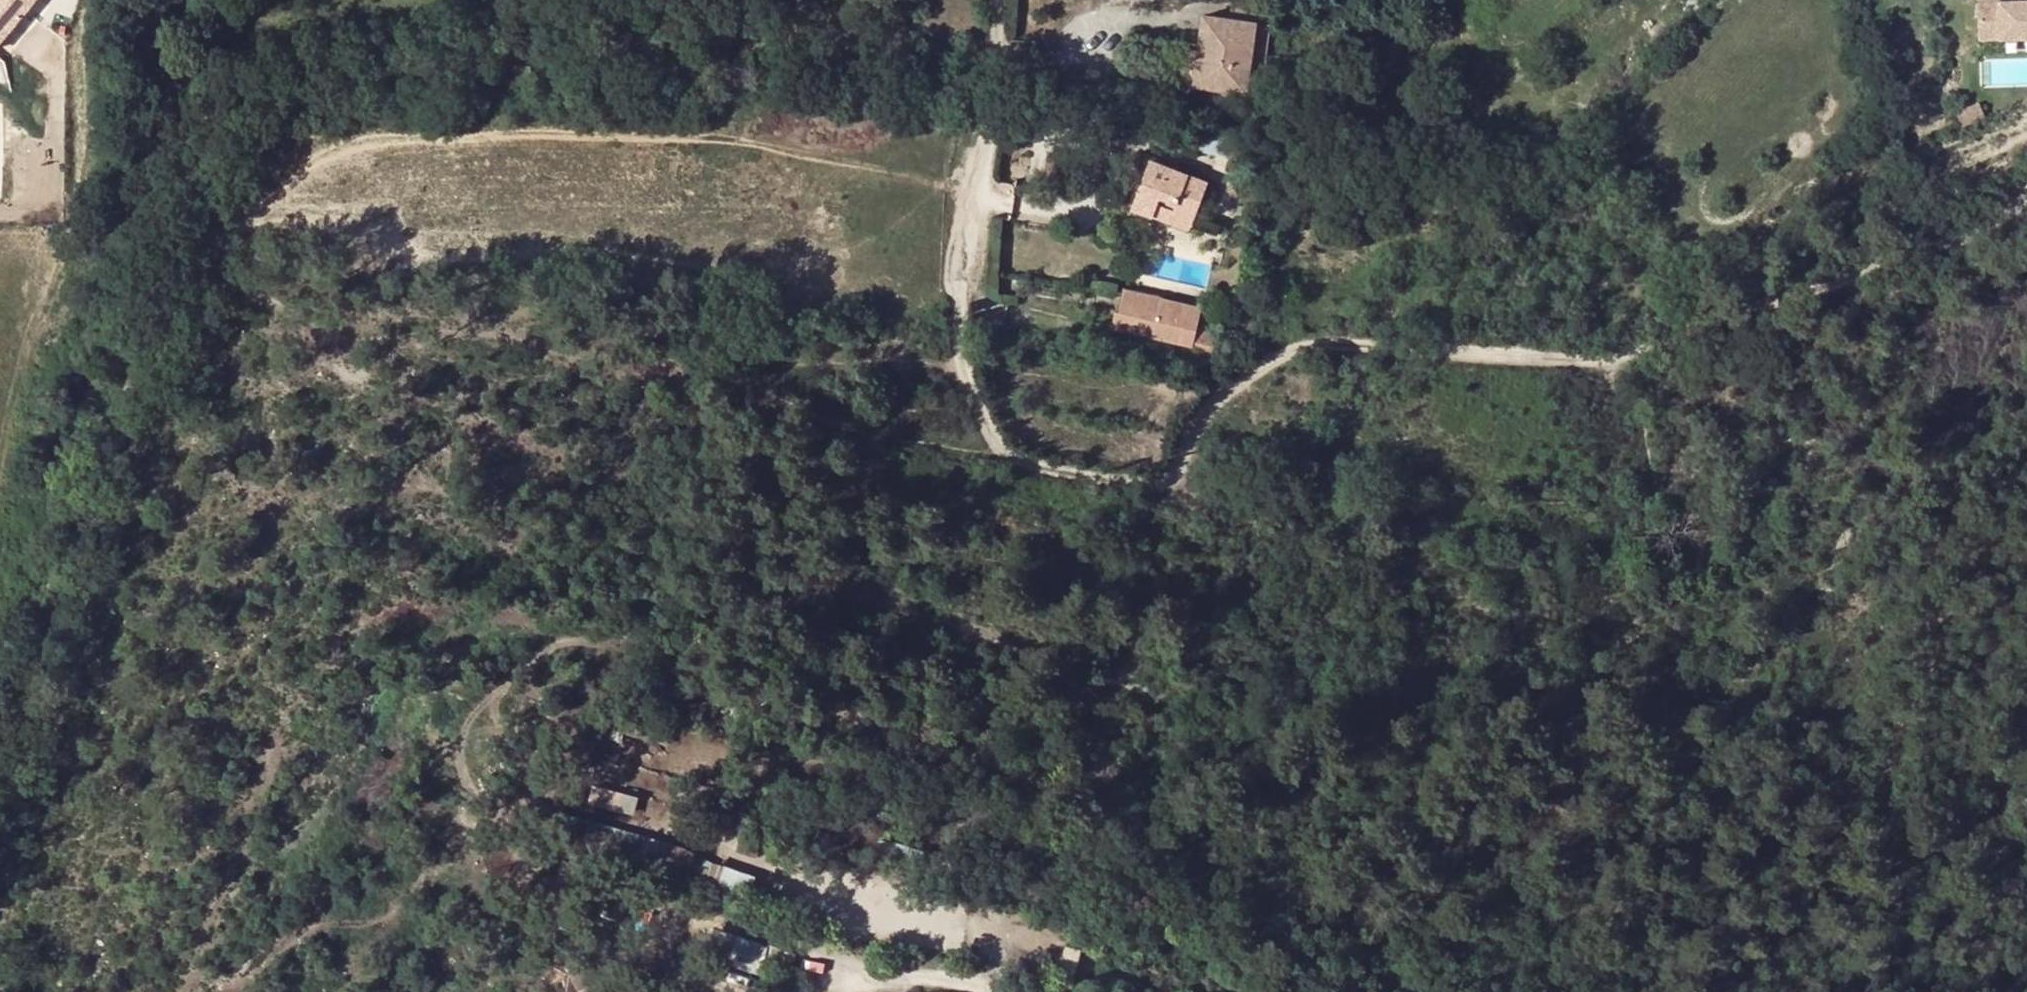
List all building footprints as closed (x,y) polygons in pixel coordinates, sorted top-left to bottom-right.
[(37,0),(0,0),(0,43),(37,0)] [(1987,31),(2009,31),(2009,48),(2026,48),(2026,13),(2010,13),(2010,0),(1988,0),(1987,31)] [(1253,41),(1256,14),(1205,9),(1201,39),(1205,39),(1204,50),(1200,49),(1197,82),(1269,89),(1275,43),(1253,41)] [(1275,43),(1278,17),(1256,14),(1253,41),(1275,43)] [(1987,31),(1987,48),(2009,48),(2009,31),(1987,31)] [(1159,205),(1195,220),(1210,182),(1154,160),(1134,208),(1154,217),(1159,205)] [(1159,205),(1154,217),(1190,231),(1195,220),(1159,205)] [(1197,329),(1155,319),(1160,298),(1123,290),(1118,312),(1113,311),(1109,328),(1192,347),(1197,329)] [(1197,329),(1202,308),(1160,298),(1155,319),(1197,329)] [(602,782),(597,801),(639,813),(645,794),(602,782)] [(736,889),(745,869),(677,838),(668,857),(736,889)] [(765,970),(776,941),(736,927),(726,956),(765,970)]
